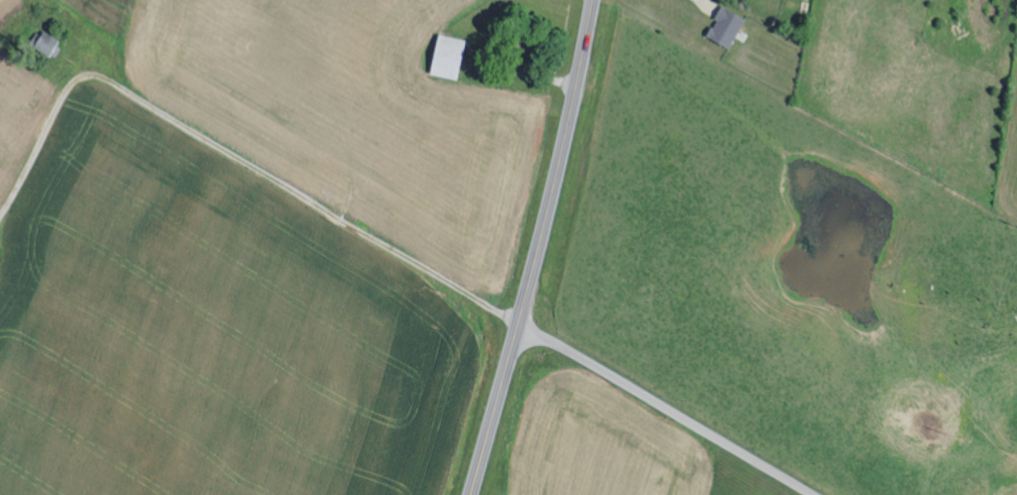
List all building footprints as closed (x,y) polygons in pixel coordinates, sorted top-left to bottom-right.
[(746,15),(722,6),(710,37),(734,47),(746,15)] [(62,40),(45,30),(36,47),(53,57),(62,40)] [(459,80),(469,40),(443,33),(432,73),(459,80)]
